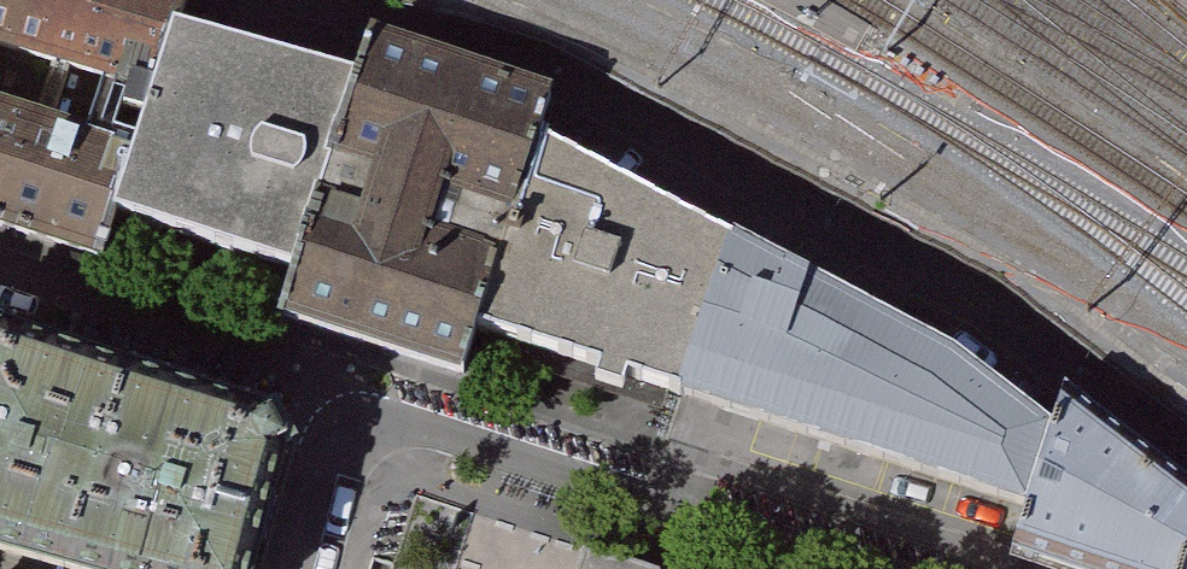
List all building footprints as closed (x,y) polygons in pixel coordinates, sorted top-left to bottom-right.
[(187,15),(138,0),(0,0),(0,48),(109,84),(87,153),(0,127),(0,235),(107,271),(121,228),(185,27),(187,15)] [(363,80),(185,27),(121,228),(298,283),(363,80)] [(486,341),(552,119),(461,90),(368,61),(363,80),(298,283),(285,326),(378,356),(471,387),(486,341)] [(596,376),(651,177),(552,119),(486,341),(596,376)] [(686,405),(737,227),(651,177),(596,376),(686,405)] [(1030,516),(1051,433),(930,334),(737,227),(686,405),(1030,516)] [(49,568),(78,568),(127,410),(0,371),(0,554),(49,568)] [(127,410),(78,568),(258,568),(291,460),(127,410)] [(1051,433),(1030,516),(1016,561),(1041,568),(1186,568),(1186,510),(1054,419),(1051,433)] [(597,568),(705,568),(607,537),(597,568)]
